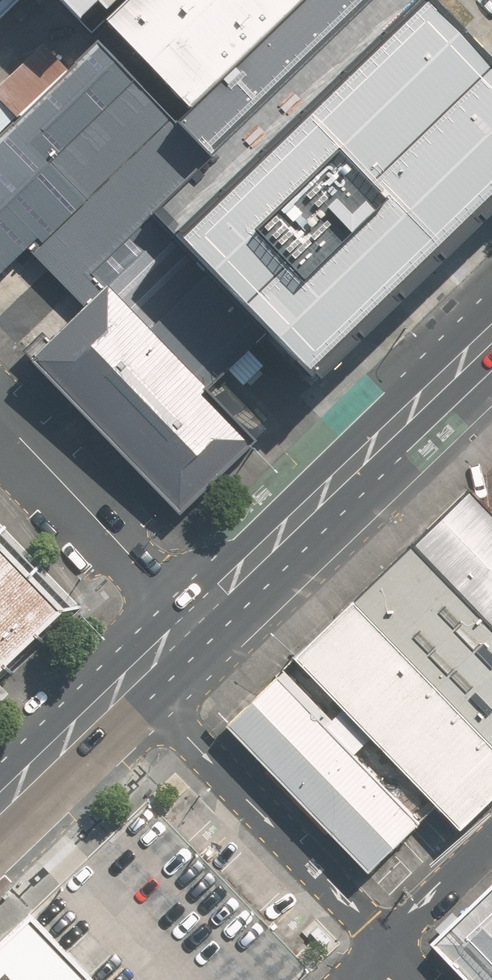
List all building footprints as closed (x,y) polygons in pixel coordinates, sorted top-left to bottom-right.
[(8,0),(0,0),(0,8),(8,0)] [(82,15),(98,0),(105,7),(113,0),(67,0),(82,15)] [(111,20),(190,101),(294,0),(131,0),(111,20)] [(151,207),(167,223),(264,325),(312,370),(491,195),(491,67),(426,0),(300,0),(179,118),(210,150),(151,207)] [(97,35),(0,130),(0,279),(32,249),(173,112),(97,35)] [(210,150),(173,112),(32,249),(84,303),(102,286),(167,223),(151,207),(210,150)] [(167,223),(102,286),(198,387),(264,325),(167,223)] [(198,387),(102,286),(84,303),(30,354),(178,505),(249,436),(198,387)] [(409,546),(491,632),(491,514),(491,513),(468,489),(409,546)] [(0,527),(0,680),(77,603),(0,527)] [(350,602),(491,750),(491,632),(409,546),(350,602)] [(491,797),(491,750),(350,602),(291,658),(456,831),(491,797)] [(417,823),(276,677),(228,723),(369,869),(417,823)] [(435,945),(470,979),(491,979),(491,889),(435,945)] [(34,914),(0,946),(0,979),(97,979),(34,914)]
